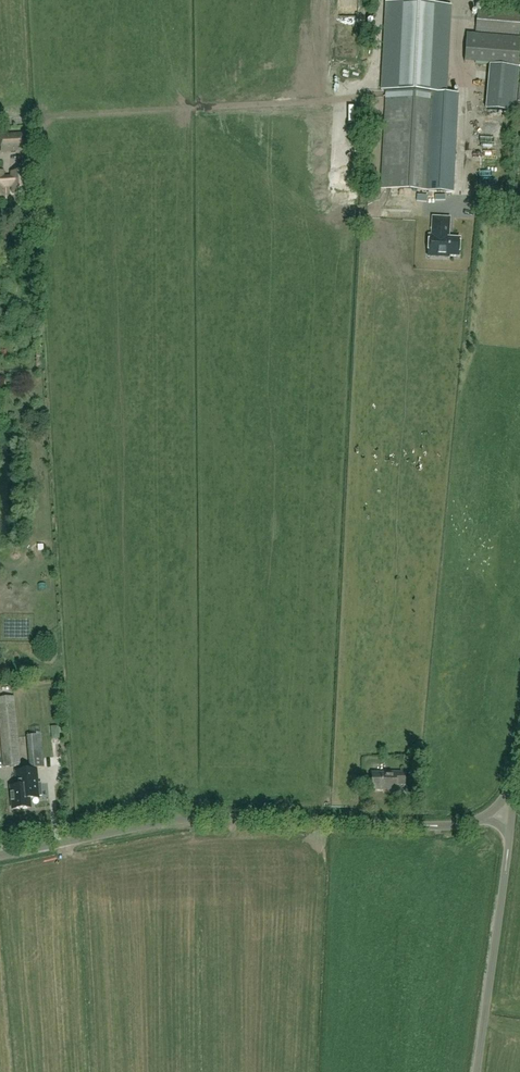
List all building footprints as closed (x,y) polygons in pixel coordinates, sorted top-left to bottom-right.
[(355,11),(355,0),(344,0),(344,11),(355,11)] [(454,193),(458,105),(442,104),(446,7),(390,4),(380,189),(454,193)] [(519,21),(519,14),(478,11),(476,31),(519,35),(519,21)] [(517,66),(517,65),(519,38),(467,34),(464,61),(517,66)] [(486,110),(515,112),(519,68),(490,66),(486,110)] [(26,152),(25,133),(0,134),(0,136),(1,153),(26,152)] [(28,172),(11,173),(11,177),(3,177),(3,172),(0,172),(0,197),(5,197),(4,187),(12,186),(12,193),(29,192),(28,172)] [(435,217),(432,217),(431,235),(429,235),(428,257),(449,258),(449,257),(459,257),(460,239),(448,238),(449,233),(450,218),(448,218),(448,219),(435,218),(435,217)] [(19,766),(13,698),(0,699),(0,733),(3,767),(19,766)] [(12,810),(30,808),(29,799),(39,798),(38,796),(42,796),(41,784),(38,784),(36,770),(16,772),(17,787),(10,788),(12,810)] [(372,790),(395,790),(395,785),(404,785),(404,772),(395,773),(395,774),(372,774),(372,790)] [(408,799),(412,810),(424,806),(420,795),(408,799)]
